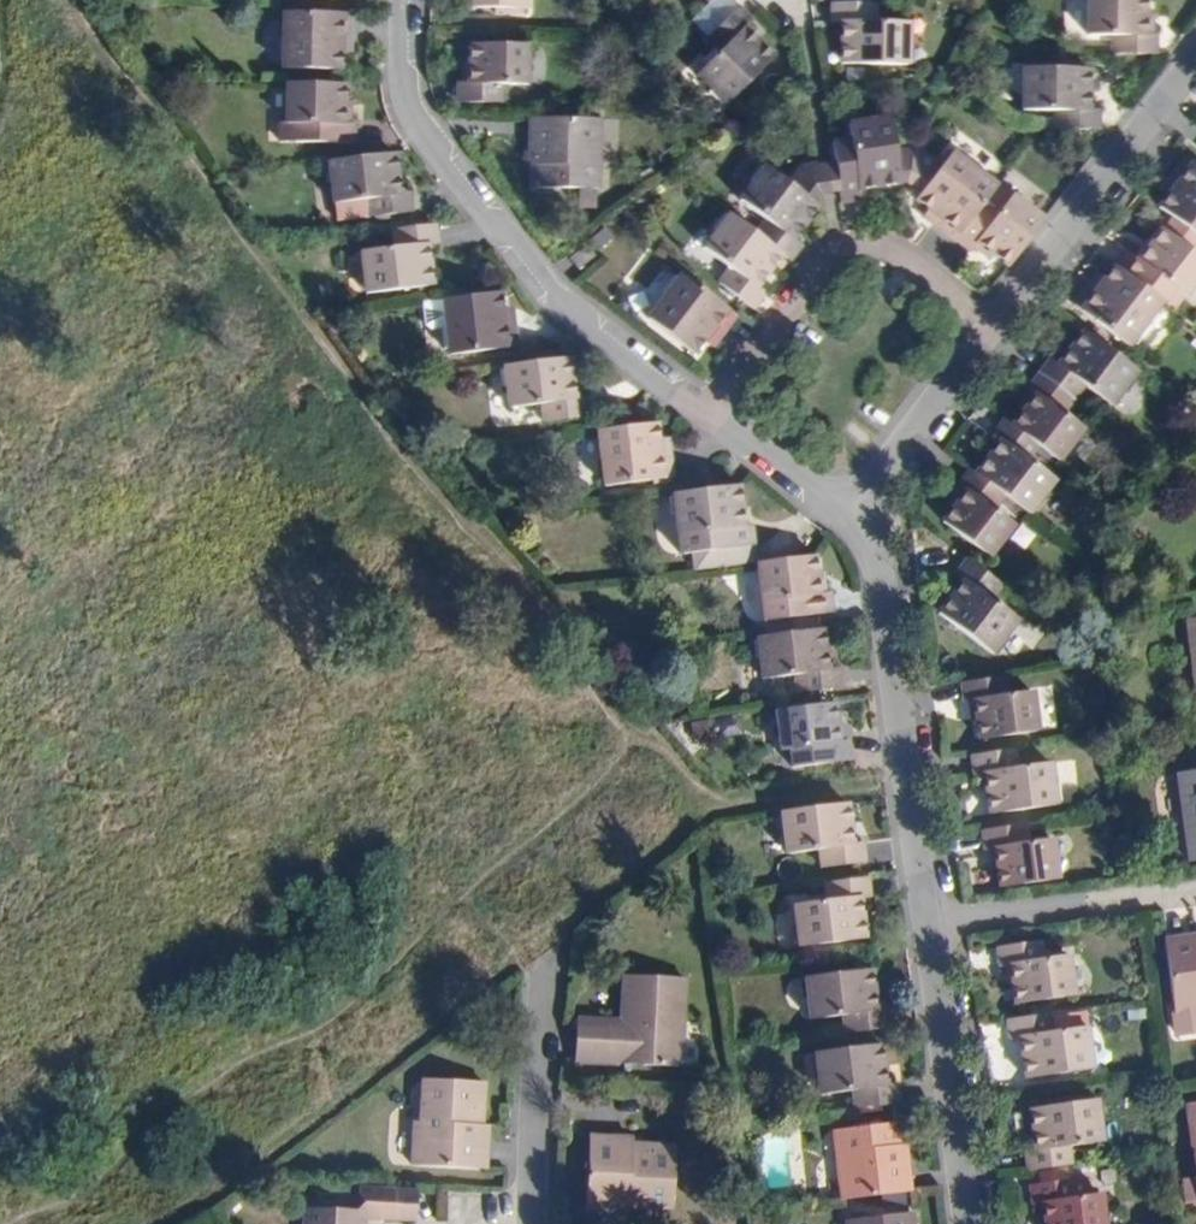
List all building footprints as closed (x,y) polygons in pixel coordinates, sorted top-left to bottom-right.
[(911,18),(879,18),(879,0),(837,0),(837,18),(846,18),(846,58),(911,57),(911,18)] [(1145,0),(1089,0),(1089,24),(1114,24),(1114,45),(1158,45),(1158,24),(1145,24),(1145,0)] [(717,50),(743,29),(748,24),(736,9),(705,36),(717,50)] [(346,10),(277,10),(276,65),(335,65),(335,42),(346,42),(346,10)] [(770,61),(743,29),(717,50),(692,73),(719,105),(770,61)] [(524,37),(469,37),(468,77),(456,77),(455,94),(500,95),(500,78),(524,79),(524,37)] [(1091,98),(1091,56),(1025,56),(1025,98),(1058,98),(1058,119),(1099,119),(1099,98),(1091,98)] [(335,81),(278,80),(277,119),(303,119),(303,139),(345,138),(345,120),(335,120),(335,81)] [(600,183),(599,115),(530,113),(530,162),(536,162),(536,182),(600,183)] [(896,152),(890,114),(850,119),(853,152),(834,154),(835,162),(839,190),(840,197),(861,194),(860,186),(901,181),(896,152)] [(983,198),(997,179),(952,147),(937,166),(918,191),(916,194),(936,209),(930,218),(954,235),(956,233),(983,198)] [(390,149),(322,155),(327,217),(402,212),(401,191),(394,191),(390,149)] [(1195,230),(1195,168),(1171,150),(1154,174),(1162,180),(1147,201),(1160,211),(1192,235),(1195,230)] [(904,181),(915,151),(896,152),(901,181),(904,181)] [(918,191),(937,166),(915,151),(904,181),(918,191)] [(839,190),(835,162),(826,163),(810,165),(814,193),(831,191),(839,190)] [(789,237),(813,204),(809,201),(786,183),(760,164),(734,197),(760,217),(749,232),(777,253),(783,258),(795,242),(789,237)] [(814,193),(810,165),(800,166),(786,183),(809,201),(814,193)] [(1010,259),(1045,212),(1016,191),(1000,211),(983,198),(956,233),(975,247),(981,238),(1010,259)] [(1195,257),(1195,238),(1192,235),(1160,211),(1150,223),(1148,222),(1126,253),(1119,248),(1107,265),(1141,290),(1153,274),(1173,289),(1195,257)] [(751,286),(777,253),(749,232),(722,212),(697,244),(724,266),(712,280),(747,307),(759,292),(751,286)] [(420,281),(415,240),(425,238),(423,220),(380,225),(382,243),(348,248),(353,290),(420,281)] [(566,271),(577,262),(569,252),(558,261),(566,271)] [(1107,265),(1101,261),(1087,280),(1079,274),(1060,299),(1114,339),(1148,295),(1141,290),(1107,265)] [(708,342),(730,316),(674,272),(637,317),(684,354),(699,335),(708,342)] [(507,344),(504,318),(494,318),(492,290),(433,297),(436,325),(439,350),(507,344)] [(436,325),(433,297),(413,299),(416,322),(421,327),(436,325)] [(1100,397),(1124,365),(1070,325),(1046,358),(1039,353),(1027,370),(1062,395),(1074,379),(1100,397)] [(570,399),(565,358),(498,367),(503,407),(537,404),(539,421),(580,417),(578,399),(570,399)] [(1051,409),(1062,395),(1027,370),(1016,385),(1023,390),(1000,421),(1029,442),(1048,456),(1071,424),(1051,409)] [(1043,478),(1017,457),(1029,442),(1000,421),(995,418),(983,434),(990,439),(965,470),(998,494),(1019,510),(1043,478)] [(667,479),(662,451),(654,452),(650,427),(593,435),(601,487),(667,479)] [(986,509),(998,494),(965,470),(960,465),(947,481),(958,489),(936,518),(981,553),(1004,523),(986,509)] [(751,568),(745,528),(739,529),(733,488),(667,498),(676,558),(688,556),(691,576),(751,568)] [(817,598),(811,555),(808,560),(755,567),(762,606),(785,603),(787,623),(828,617),(825,597),(817,598)] [(1007,618),(982,599),(994,583),(958,556),(946,573),(953,579),(929,611),(982,651),(1007,618)] [(1178,618),(1192,705),(1195,704),(1195,615),(1178,618)] [(838,690),(836,670),(827,671),(822,634),(755,643),(761,680),(794,676),(796,695),(838,690)] [(1026,731),(1019,693),(995,697),(992,677),(948,684),(952,704),(961,703),(967,740),(1026,731)] [(837,747),(832,708),(775,717),(781,755),(806,752),(808,770),(850,764),(847,746),(837,747)] [(715,741),(741,738),(739,719),(713,721),(715,741)] [(1044,808),(1038,766),(1007,771),(1004,749),(959,756),(963,778),(973,777),(978,817),(1044,808)] [(1183,862),(1195,860),(1195,768),(1171,771),(1183,862)] [(844,848),(840,809),(772,818),(775,838),(793,854),(792,848),(810,847),(810,854),(813,871),(855,868),(852,848),(844,848)] [(1049,878),(1044,842),(1019,845),(1017,825),(974,832),(976,851),(988,850),(994,885),(1049,878)] [(793,854),(775,838),(777,857),(795,855),(793,854)] [(810,854),(810,847),(792,848),(793,854),(795,855),(810,854)] [(857,911),(854,886),(832,889),(837,892),(857,911)] [(857,911),(837,892),(828,894),(824,895),(825,907),(816,908),(856,944),(862,943),(857,911)] [(856,944),(816,908),(802,910),(807,950),(856,944)] [(1167,938),(1177,1013),(1195,1011),(1195,934),(1167,938)] [(1026,969),(1062,945),(1062,938),(1012,942),(1014,963),(1025,962),(1026,969)] [(1085,993),(1081,955),(1063,956),(1062,945),(1026,969),(1029,998),(1085,993)] [(883,1012),(878,971),(812,979),(817,1020),(849,1016),(852,1037),(896,1032),(893,1011),(883,1012)] [(684,1077),(688,992),(626,989),(624,1028),(623,1041),(581,1039),(579,1071),(684,1077)] [(1064,1011),(1022,1016),(1025,1037),(1034,1035),(1040,1076),(1105,1068),(1099,1027),(1066,1031),(1064,1011)] [(623,1041),(624,1028),(582,1025),(581,1039),(623,1041)] [(893,1089),(888,1049),(822,1056),(826,1096),(860,1093),(862,1113),(904,1108),(902,1088),(893,1089)] [(486,1088),(429,1085),(427,1126),(426,1144),(418,1144),(417,1169),(489,1173),(490,1145),(479,1145),(479,1130),(484,1130),(486,1088)] [(1039,1152),(1041,1173),(1085,1167),(1083,1147),(1114,1144),(1109,1102),(1044,1109),(1048,1151),(1039,1152)] [(426,1144),(427,1126),(419,1126),(418,1144),(426,1144)] [(916,1196),(910,1148),(904,1149),(902,1127),(841,1135),(849,1206),(916,1196)] [(490,1145),(491,1130),(484,1130),(479,1130),(479,1145),(490,1145)] [(675,1218),(679,1156),(638,1154),(638,1162),(624,1162),(625,1146),(594,1144),(589,1220),(618,1221),(618,1214),(635,1215),(675,1218)] [(638,1154),(639,1147),(625,1146),(624,1162),(638,1162),(638,1154)] [(1113,1197),(1089,1199),(1087,1181),(1044,1186),(1046,1206),(1057,1205),(1059,1223),(1116,1223),(1113,1197)] [(387,1223),(389,1190),(365,1189),(363,1216),(365,1217),(365,1222),(387,1223)] [(424,1193),(389,1190),(387,1223),(422,1223),(424,1193)] [(365,1217),(363,1216),(313,1211),(311,1223),(364,1223),(365,1222),(365,1217)]
